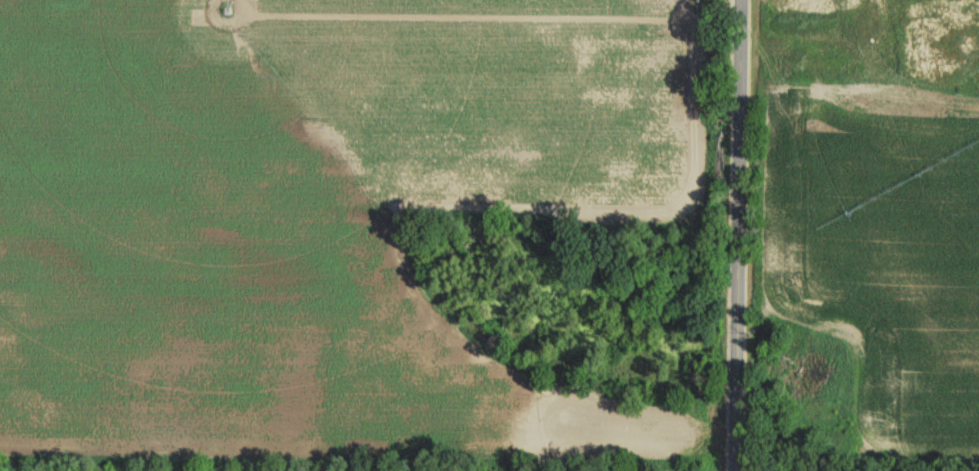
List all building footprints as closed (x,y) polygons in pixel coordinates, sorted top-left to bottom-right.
[(923,66),(943,66),(943,27),(923,27),(923,66)]
